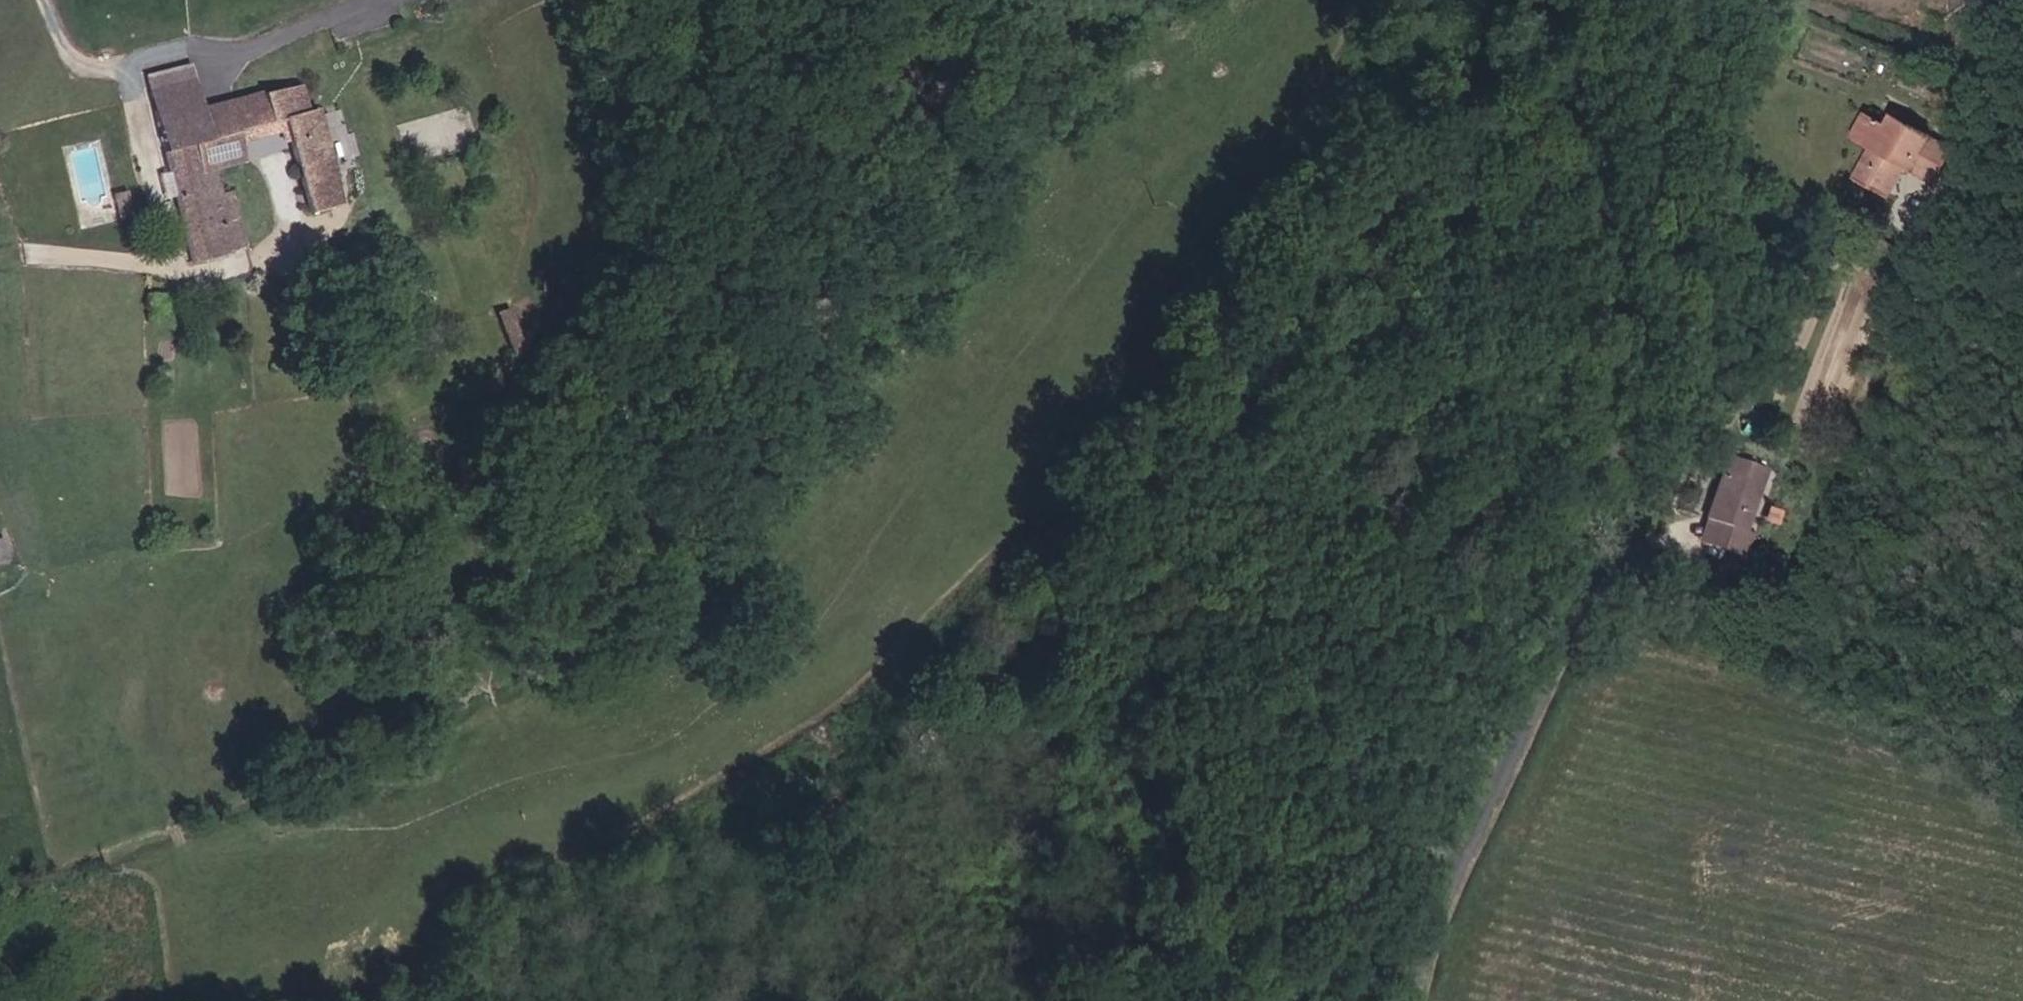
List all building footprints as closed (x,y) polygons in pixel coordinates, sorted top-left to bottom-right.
[(306,73),(220,98),(205,102),(198,79),(156,91),(195,257),(232,248),(250,245),(242,192),(232,193),(224,163),(234,161),(253,157),(249,132),(288,122),(317,239),(329,235),(327,212),(357,202),(348,161),(333,162),(318,113),(315,103),(306,73)] [(1941,186),(1963,153),(1922,122),(1908,112),(1901,124),(1878,110),(1861,131),(1885,148),(1866,176),(1890,192),(1909,164),(1941,186)] [(1767,471),(1732,455),(1708,516),(1719,522),(1708,545),(1749,562),(1758,539),(1745,534),(1767,471)] [(1708,545),(1719,522),(1708,516),(1698,540),(1708,545)]
